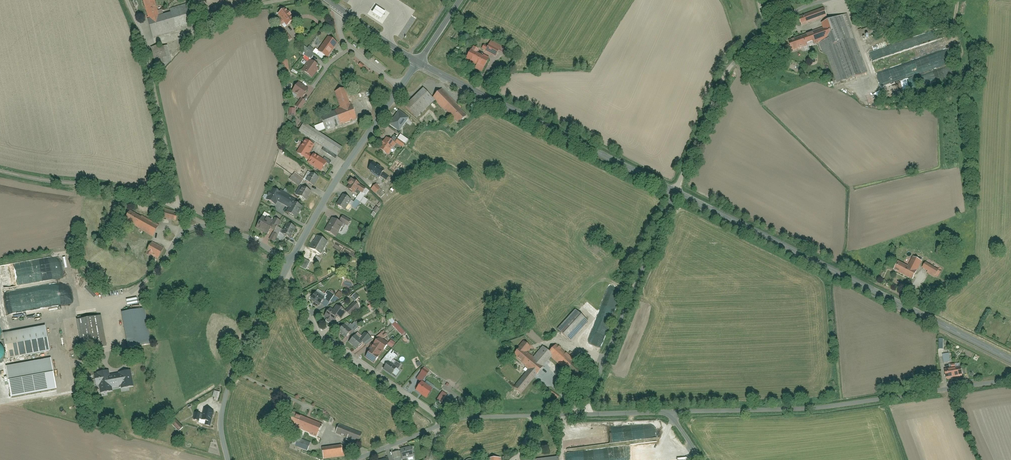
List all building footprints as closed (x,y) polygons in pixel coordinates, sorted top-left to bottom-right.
[(145,0),(154,37),(194,26),(189,7),(160,15),(156,0),(146,0),(145,0)] [(391,12),(375,2),(367,13),(384,24),(391,12)] [(772,2),(766,9),(774,16),(780,9),(772,2)] [(287,9),(279,15),(289,27),(297,21),(287,9)] [(799,18),(802,26),(829,18),(826,10),(799,18)] [(790,41),(794,53),(822,43),(835,83),(867,73),(847,15),(823,24),(825,29),(790,41)] [(860,30),(862,37),(875,34),(873,28),(860,30)] [(286,32),(277,39),(283,47),(293,41),(286,32)] [(329,37),(317,55),(327,62),(339,44),(329,37)] [(487,43),(484,50),(497,57),(500,50),(487,43)] [(172,66),(168,45),(153,48),(158,69),(172,66)] [(304,47),(300,53),(312,61),(316,54),(304,47)] [(491,59),(479,53),(481,50),(475,47),(474,50),(473,50),(467,61),(485,70),(491,59)] [(282,63),(283,74),(290,73),(289,62),(282,63)] [(310,62),(303,72),(313,79),(320,69),(310,62)] [(300,83),(293,93),(304,99),(310,89),(300,83)] [(327,131),(358,120),(346,89),(336,93),(342,110),(322,117),(327,131)] [(405,107),(416,118),(433,101),(422,89),(405,107)] [(468,115),(442,90),(432,99),(458,124),(468,115)] [(302,100),(297,106),(302,110),(306,103),(302,100)] [(399,131),(408,118),(399,111),(390,124),(399,131)] [(430,113),(425,118),(433,126),(438,121),(430,113)] [(324,123),(313,127),(320,132),(326,130),(324,123)] [(305,124),(300,133),(339,157),(344,148),(305,124)] [(387,138),(380,149),(389,155),(396,144),(387,138)] [(406,144),(400,139),(397,143),(404,148),(406,144)] [(307,159),(310,162),(309,164),(323,172),(329,162),(315,154),(314,155),(310,153),(315,146),(306,141),(297,154),(306,160),(307,159)] [(379,179),(381,177),(387,180),(390,176),(384,172),(385,170),(374,163),(368,172),(379,179)] [(306,182),(315,187),(320,179),(312,173),(306,182)] [(294,174),(291,180),(300,186),(304,179),(294,174)] [(351,186),(348,190),(355,195),(356,194),(360,196),(353,207),(357,210),(361,204),(366,206),(369,201),(364,198),(366,196),(362,194),(363,193),(364,194),(367,189),(361,186),(362,185),(355,181),(354,181),(352,180),(349,185),(351,186)] [(377,185),(372,190),(377,195),(382,190),(377,185)] [(304,188),(299,197),(307,201),(312,192),(304,188)] [(277,206),(279,203),(290,209),(288,214),(298,219),(305,208),(296,203),(283,195),(273,190),(267,200),(277,206)] [(344,196),(337,206),(348,213),(355,203),(344,196)] [(132,209),(125,222),(153,238),(160,225),(132,209)] [(162,209),(160,218),(176,222),(178,213),(162,209)] [(272,226),(276,228),(280,221),(274,218),(272,222),(262,217),(256,228),(268,234),(272,226)] [(344,217),(341,222),(349,227),(352,222),(344,217)] [(333,219),(326,231),(336,237),(343,225),(333,219)] [(289,224),(282,234),(291,239),(297,229),(289,224)] [(274,233),(270,241),(275,243),(278,236),(274,233)] [(318,237),(312,249),(322,255),(329,243),(318,237)] [(153,242),(146,255),(151,259),(153,255),(159,259),(165,249),(153,242)] [(901,261),(896,271),(914,280),(923,263),(914,258),(910,266),(901,261)] [(305,260),(300,267),(307,271),(311,263),(305,260)] [(929,261),(924,269),(937,276),(941,268),(929,261)] [(330,292),(327,296),(318,290),(311,301),(320,307),(325,299),(330,303),(336,295),(330,292)] [(355,302),(346,311),(353,317),(361,307),(355,302)] [(331,309),(325,317),(336,324),(340,319),(342,320),(347,313),(337,307),(334,311),(331,309)] [(123,314),(129,349),(151,345),(145,310),(123,314)] [(576,310),(559,329),(573,341),(590,322),(576,310)] [(78,321),(85,354),(109,350),(102,316),(78,321)] [(396,322),(391,327),(406,343),(411,338),(396,322)] [(361,326),(356,323),(352,329),(357,332),(361,326)] [(344,325),(339,333),(347,339),(352,331),(344,325)] [(5,335),(9,359),(50,352),(46,328),(5,335)] [(366,334),(361,340),(356,336),(350,343),(358,350),(363,345),(365,346),(371,338),(366,334)] [(374,363),(383,351),(384,351),(388,345),(378,337),(373,344),(375,345),(366,357),(374,363)] [(522,393),(537,376),(538,377),(546,367),(544,366),(553,355),(543,347),(535,358),(530,354),(534,350),(525,343),(520,349),(514,357),(530,370),(515,387),(522,393)] [(580,360),(561,343),(552,354),(571,370),(580,360)] [(382,363),(387,367),(385,370),(392,376),(399,367),(392,362),(398,355),(392,351),(382,363)] [(950,352),(943,353),(944,364),(951,363),(950,352)] [(52,360),(6,369),(11,399),(57,391),(52,360)] [(577,365),(571,372),(581,383),(588,376),(577,365)] [(946,368),(947,379),(964,377),(962,366),(946,368)] [(409,370),(405,376),(409,379),(413,373),(409,370)] [(120,372),(120,375),(109,377),(108,372),(102,373),(102,374),(95,375),(97,385),(102,384),(103,392),(112,391),(111,386),(114,386),(114,384),(124,382),(124,388),(133,387),(130,371),(120,372)] [(423,372),(417,380),(422,384),(428,375),(423,372)] [(424,383),(418,392),(427,399),(434,390),(424,383)] [(552,390),(549,395),(560,404),(563,398),(552,390)] [(216,391),(214,398),(222,400),(224,394),(216,391)] [(208,422),(207,425),(210,426),(214,411),(205,409),(202,420),(208,422)] [(295,411),(289,425),(318,438),(324,424),(295,411)] [(177,420),(172,425),(180,432),(184,427),(177,420)] [(341,423),(337,434),(360,443),(364,432),(341,423)] [(296,437),(292,446),(308,453),(312,444),(296,437)] [(325,459),(326,459),(346,457),(344,446),(323,450),(325,459)] [(404,459),(405,459),(415,458),(413,448),(403,451),(404,459)]
